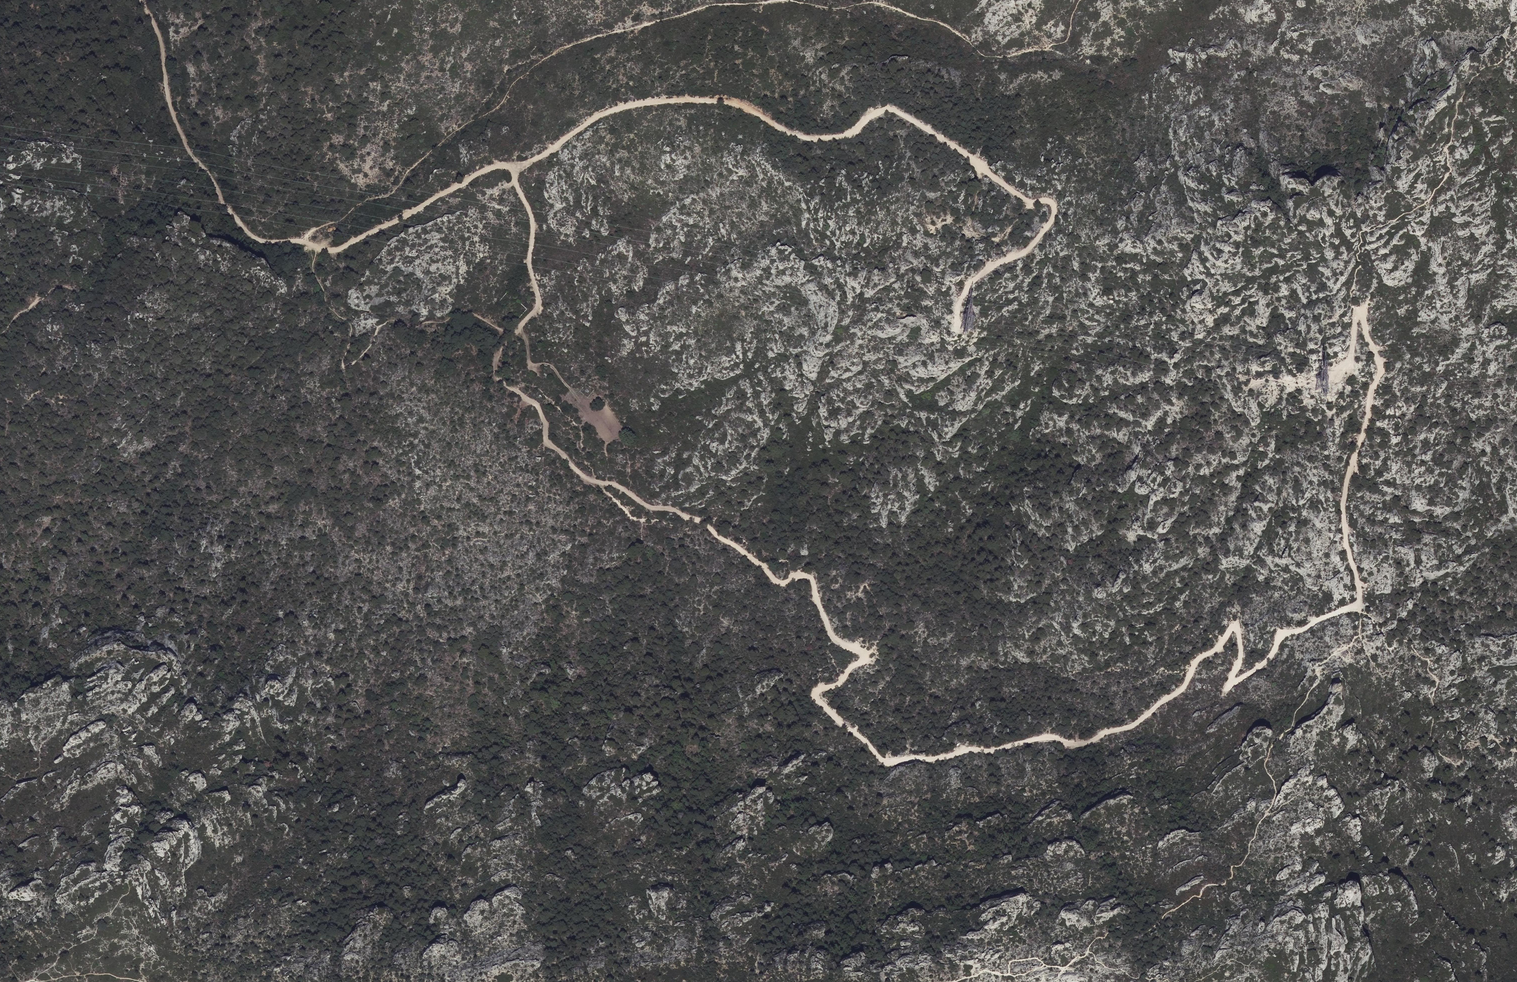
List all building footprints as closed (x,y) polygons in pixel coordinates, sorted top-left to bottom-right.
[(587,383),(579,391),(587,397),(594,389),(587,383)]
